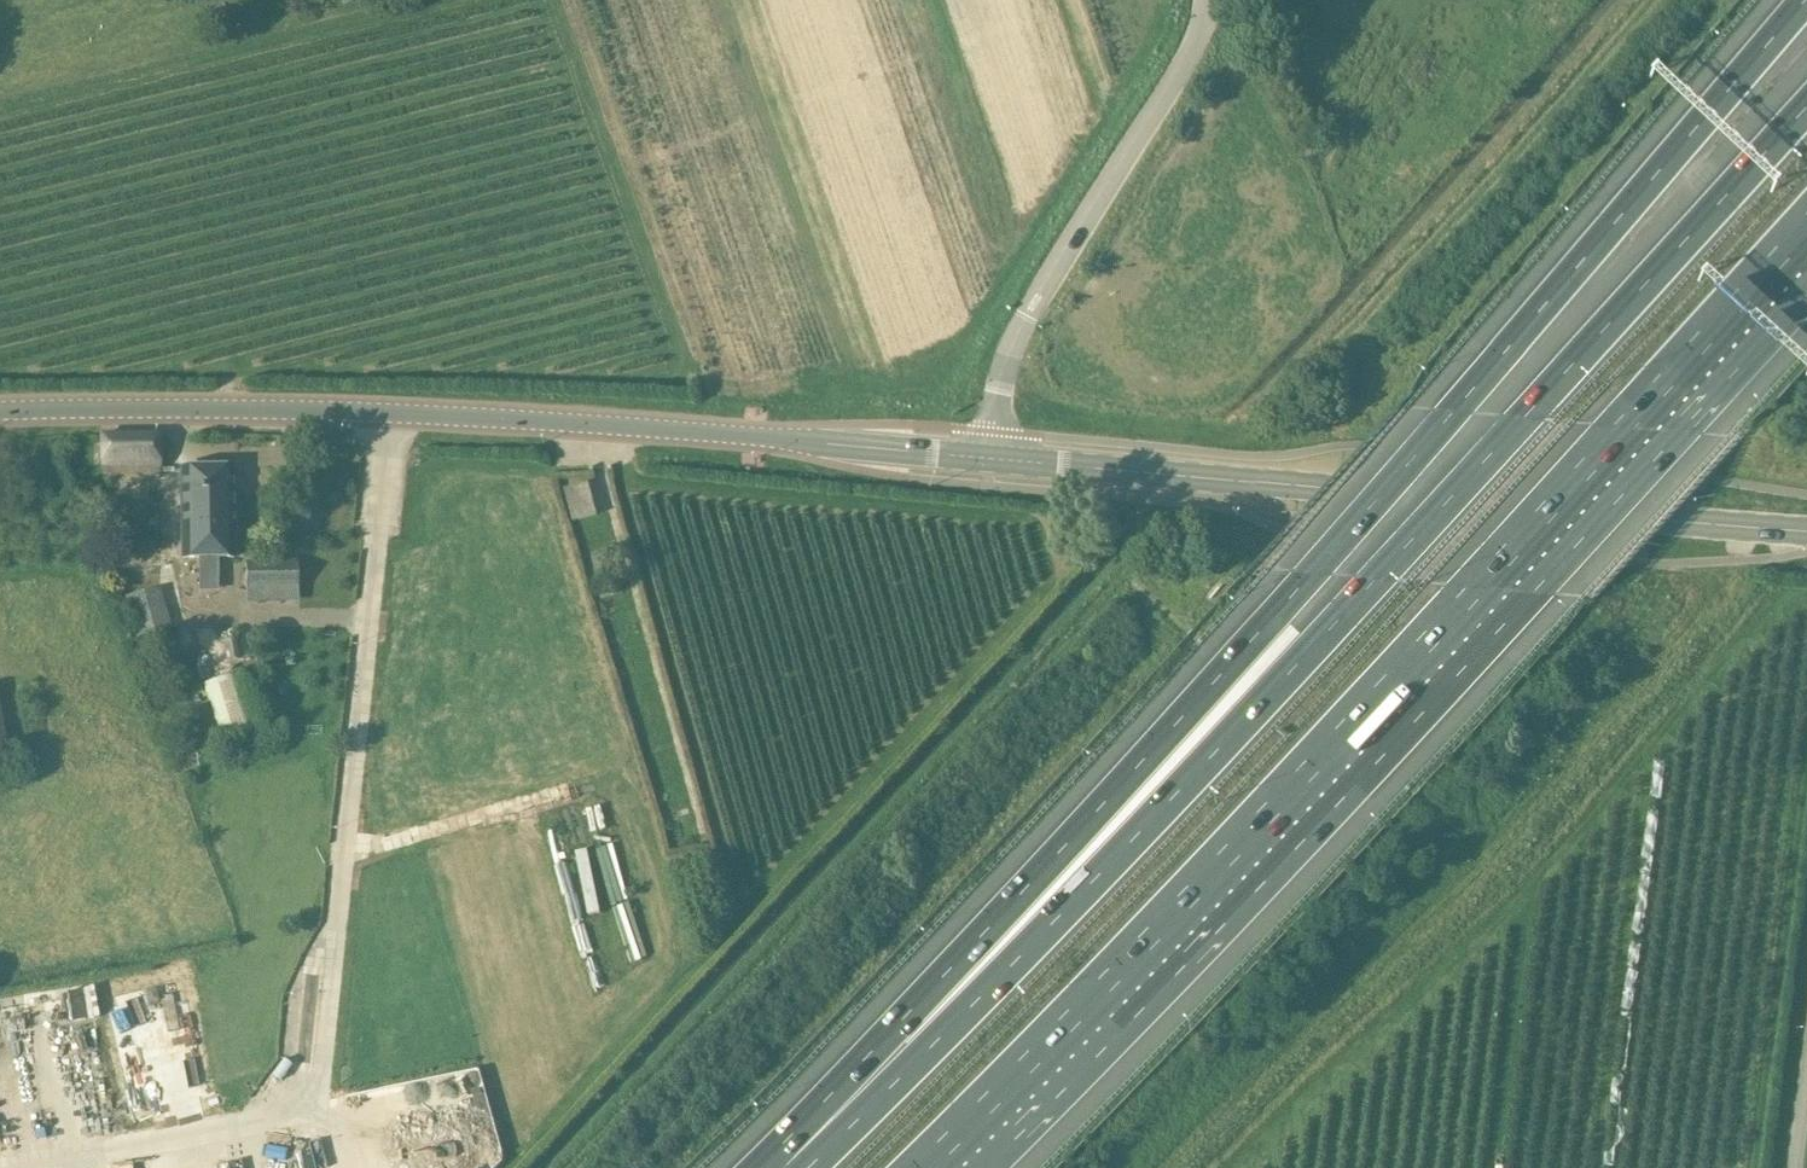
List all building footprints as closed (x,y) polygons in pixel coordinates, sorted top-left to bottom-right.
[(101,435),(101,440),(101,475),(160,475),(159,435),(101,435)] [(182,468),(183,558),(234,557),(232,467),(182,468)] [(588,483),(565,489),(573,521),(597,515),(588,483)] [(246,562),(246,592),(298,591),(298,561),(246,562)] [(127,600),(140,641),(171,632),(158,591),(127,600)] [(235,640),(224,642),(228,661),(238,658),(235,640)] [(240,674),(204,684),(221,742),(257,731),(240,674)]
